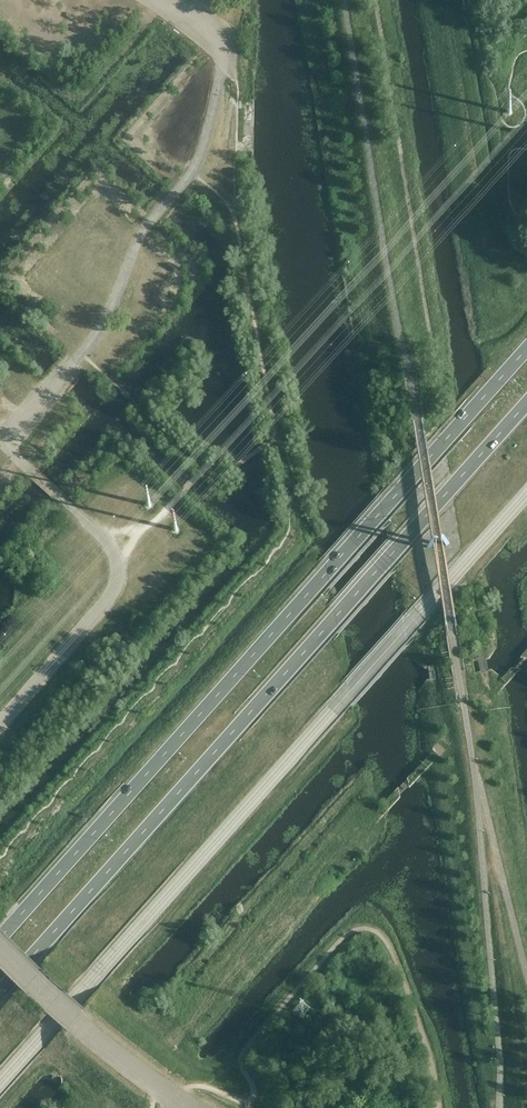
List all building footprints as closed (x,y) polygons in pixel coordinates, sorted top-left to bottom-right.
[(158,312),(167,317),(172,308),(163,302),(158,312)] [(0,450),(0,471),(10,459),(0,450)]
